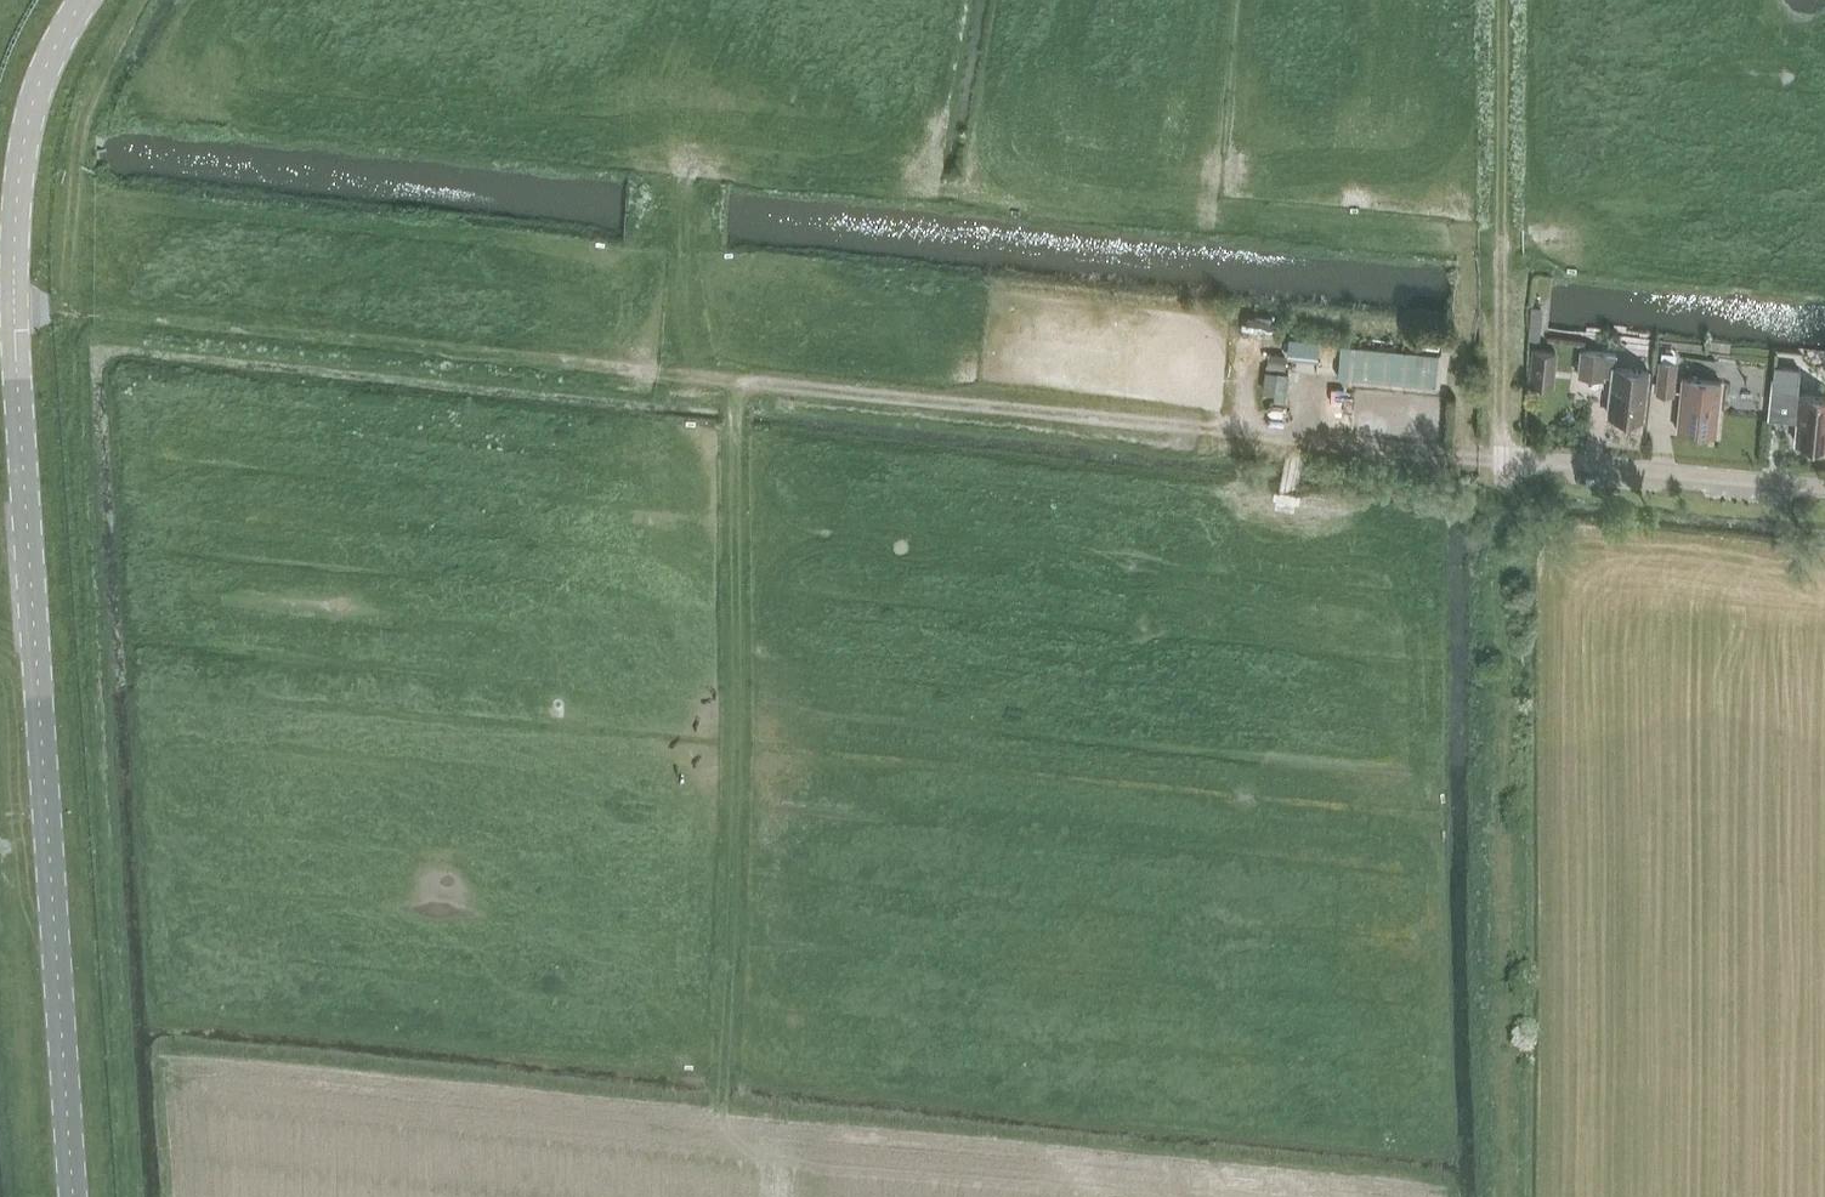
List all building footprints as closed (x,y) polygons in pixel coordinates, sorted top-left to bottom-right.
[(1531,306),(1529,331),(1528,339),(1538,340),(1539,332),(1541,307),(1531,306)] [(1419,346),(1438,348),(1439,334),(1420,332),(1419,346)] [(1293,333),(1290,351),(1320,355),(1322,337),(1293,333)] [(1437,355),(1339,346),(1336,377),(1434,386),(1437,355)] [(1554,352),(1533,350),(1529,383),(1551,385),(1554,352)] [(1611,376),(1607,416),(1641,420),(1647,371),(1614,367),(1615,355),(1579,351),(1577,375),(1604,378),(1604,375),(1611,376)] [(1285,356),(1268,355),(1266,368),(1284,370),(1285,356)] [(1677,363),(1658,361),(1654,395),(1673,397),(1677,363)] [(1768,419),(1796,422),(1794,443),(1824,446),(1824,397),(1796,394),(1799,370),(1773,367),(1768,419)] [(1273,394),(1276,372),(1264,371),(1262,393),(1273,394)] [(1720,382),(1681,378),(1676,431),(1714,435),(1720,382)]
